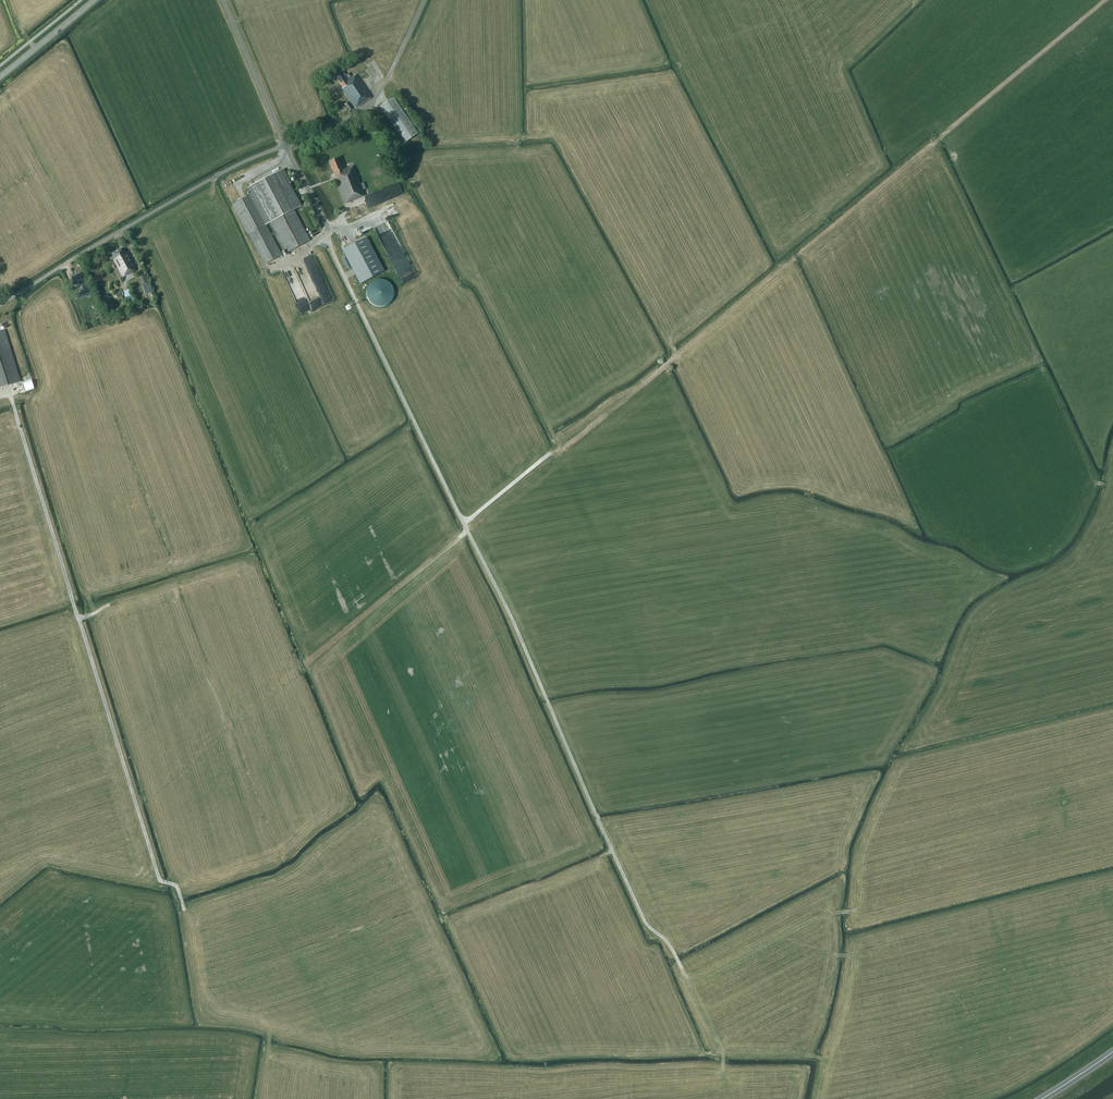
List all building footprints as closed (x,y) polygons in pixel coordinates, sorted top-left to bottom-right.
[(371,98),(356,75),(352,78),(349,73),(346,75),(344,72),(342,74),(341,73),(336,76),(344,88),(342,89),(355,108),(371,98)] [(393,98),(380,107),(404,144),(417,135),(393,98)] [(344,105),(348,111),(353,108),(349,102),(344,105)] [(335,182),(343,203),(365,195),(353,166),(342,170),(337,158),(329,161),(336,181),(335,182)] [(288,184),(290,183),(283,169),(247,188),(251,195),(232,205),(248,235),(249,235),(265,265),(282,255),(272,236),(276,234),(286,253),(310,241),(294,210),(300,206),(288,184)] [(342,250),(361,284),(385,271),(366,237),(342,250)] [(126,252),(125,253),(122,247),(111,253),(114,259),(113,260),(123,277),(136,270),(126,252)] [(72,277),(75,285),(80,282),(81,284),(84,282),(81,274),(72,277)] [(139,277),(142,285),(148,283),(144,274),(139,277)] [(315,288),(310,277),(302,280),(307,294),(314,292),(313,289),(315,288)] [(85,292),(83,293),(84,296),(91,293),(87,283),(82,285),(85,292)] [(292,290),(301,313),(314,308),(312,300),(307,302),(301,286),(292,290)] [(21,381),(5,330),(0,332),(0,388),(21,381)]
